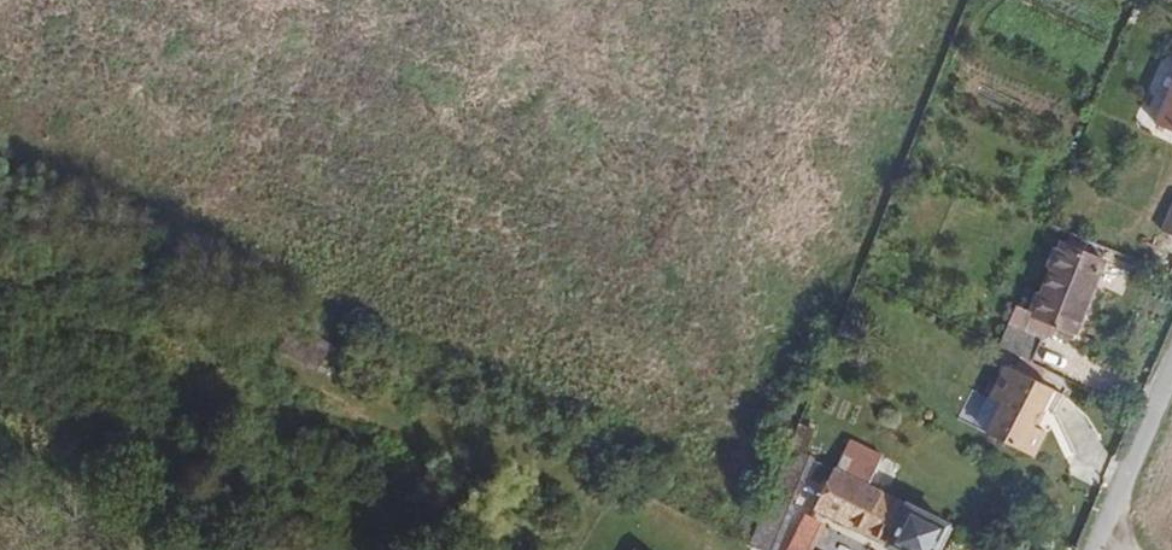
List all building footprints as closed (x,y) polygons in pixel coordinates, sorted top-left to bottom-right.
[(1159,133),(1171,139),(1171,105),(1159,133)] [(1161,234),(1171,239),(1171,212),(1161,234)] [(1080,341),(1109,261),(1071,246),(1041,327),(1080,341)] [(1032,357),(1041,337),(1010,323),(1001,343),(1032,357)] [(1039,433),(1056,395),(1008,374),(993,407),(1006,411),(993,443),(1040,464),(1051,439),(1039,433)] [(863,481),(878,453),(845,437),(832,466),(863,481)] [(775,549),(814,457),(806,453),(791,446),(753,539),(775,549)] [(832,466),(810,508),(895,549),(939,549),(945,538),(942,537),(949,523),(863,481),(832,466)] [(804,514),(785,549),(806,549),(821,522),(804,514)]
